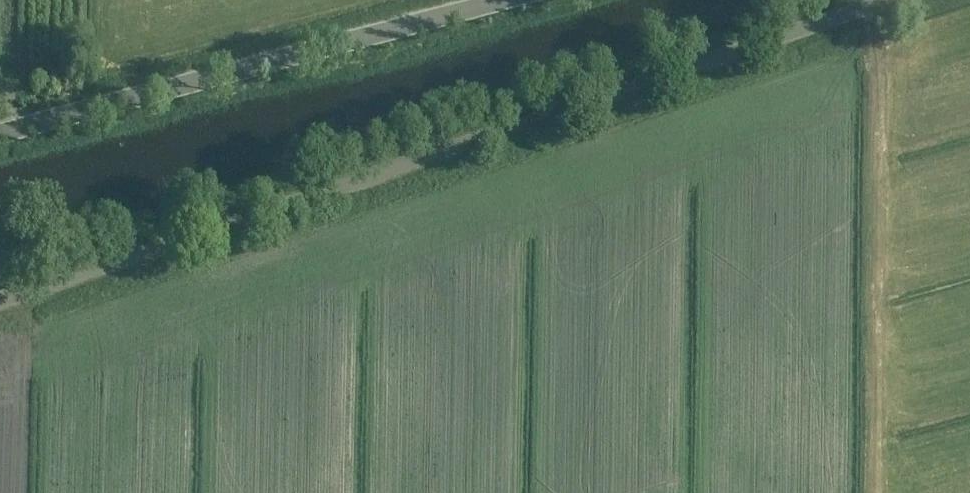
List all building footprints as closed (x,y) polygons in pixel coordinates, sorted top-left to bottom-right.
[(46,85),(48,91),(60,88),(58,81),(46,85)]
